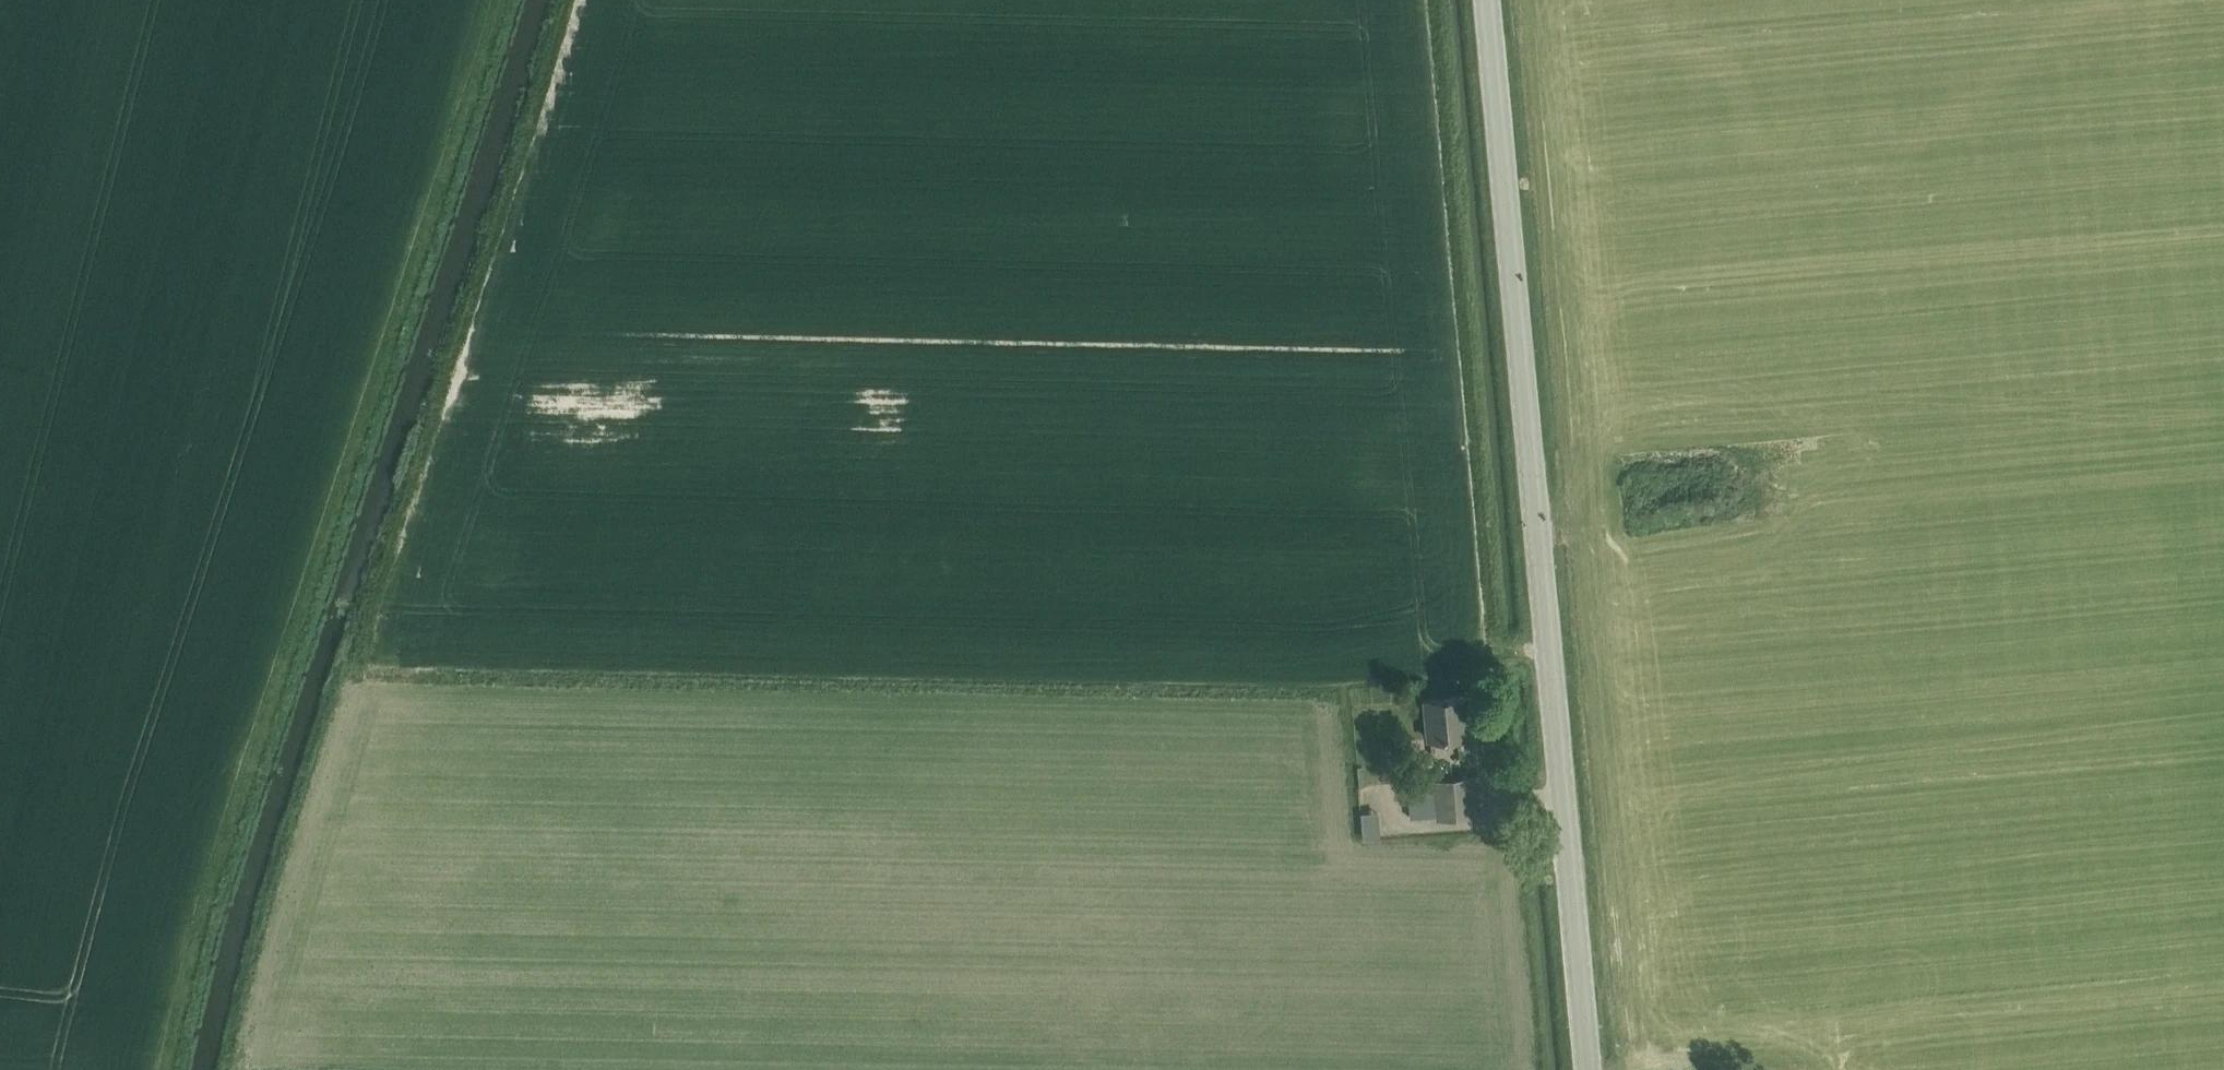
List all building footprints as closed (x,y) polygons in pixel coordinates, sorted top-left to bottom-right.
[(1429,739),(1471,735),(1467,696),(1425,700),(1429,739)] [(1478,814),(1474,776),(1436,780),(1439,818),(1478,814)]
